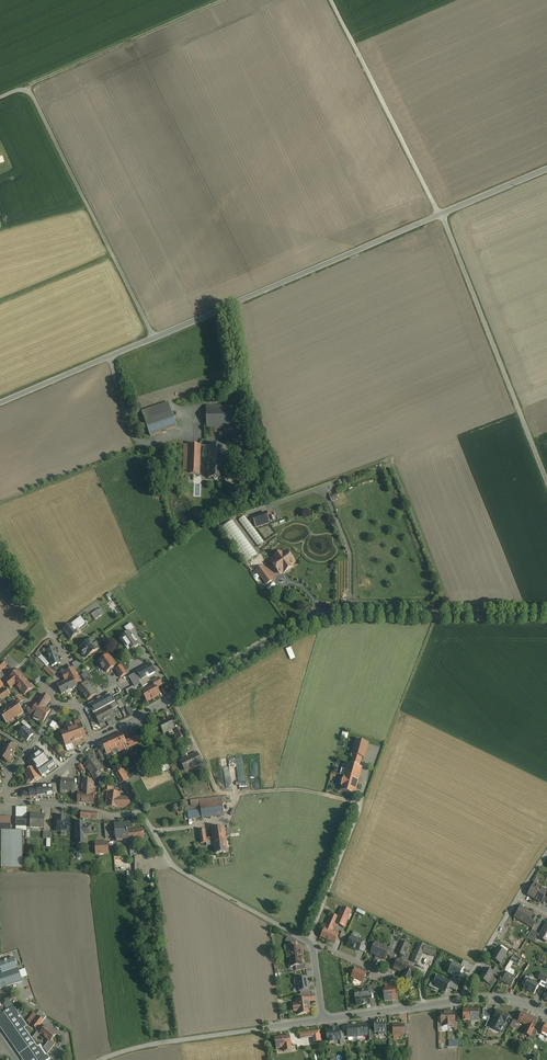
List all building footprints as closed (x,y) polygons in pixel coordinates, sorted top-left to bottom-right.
[(167,402),(141,411),(150,436),(176,427),(173,418),(171,413),(167,402)] [(232,405),(205,406),(206,430),(232,429),(232,405)] [(256,421),(245,420),(243,441),(254,441),(256,421)] [(207,446),(182,445),(181,479),(198,479),(198,464),(206,464),(207,446)] [(224,446),(207,446),(206,464),(206,466),(201,466),(201,477),(223,478),(224,446)] [(256,528),(273,524),(271,515),(268,516),(267,513),(253,516),(256,528)] [(264,542),(244,516),(238,520),(258,547),(264,542)] [(258,555),(232,520),(221,529),(246,563),(258,555)] [(280,574),(284,571),(285,573),(292,567),(291,566),(295,563),(286,551),(282,554),(281,553),(274,558),(275,559),(271,562),(280,574)] [(272,580),(262,567),(257,571),(267,584),(272,580)] [(98,610),(91,615),(95,620),(101,615),(98,610)] [(71,625),(63,631),(71,640),(78,634),(76,630),(85,623),(80,618),(71,624),(71,625)] [(130,632),(119,639),(129,652),(139,645),(130,632)] [(48,648),(39,652),(43,657),(48,655),(52,666),(60,663),(54,646),(50,639),(45,642),(48,648)] [(92,640),(79,649),(81,651),(80,653),(82,655),(84,656),(84,655),(86,658),(99,649),(92,640)] [(116,666),(108,655),(99,661),(101,665),(101,666),(103,669),(104,669),(106,673),(116,666)] [(80,660),(74,663),(76,668),(83,665),(80,660)] [(151,664),(137,672),(137,671),(137,672),(141,680),(142,680),(148,677),(155,673),(156,673),(151,664)] [(127,674),(121,665),(115,670),(120,678),(127,674)] [(55,676),(46,667),(44,669),(53,679),(55,676)] [(74,668),(63,673),(62,676),(65,682),(57,686),(62,695),(77,687),(82,683),(82,682),(74,668)] [(33,688),(18,671),(9,678),(10,678),(5,682),(10,688),(15,684),(24,695),(33,688)] [(148,677),(142,680),(141,680),(138,681),(141,684),(143,687),(151,683),(148,677)] [(159,678),(152,682),(154,685),(156,689),(162,685),(159,678)] [(90,685),(86,681),(83,684),(84,685),(78,689),(87,701),(96,694),(90,685)] [(127,689),(129,694),(138,690),(136,685),(127,689)] [(154,685),(143,691),(146,696),(145,697),(148,701),(159,695),(156,689),(154,685)] [(0,693),(0,698),(2,700),(10,694),(6,688),(0,693)] [(111,694),(89,706),(93,713),(115,702),(111,694)] [(44,695),(41,697),(38,702),(46,707),(51,699),(44,695)] [(23,701),(19,696),(14,700),(15,702),(18,705),(23,701)] [(0,712),(0,714),(7,724),(23,712),(18,705),(15,702),(0,712)] [(46,707),(38,702),(30,715),(43,723),(50,710),(46,707)] [(110,706),(94,714),(100,724),(115,716),(112,710),(110,706)] [(170,719),(159,724),(164,734),(174,729),(170,719)] [(81,724),(60,732),(67,751),(74,749),(72,743),(86,738),(81,724)] [(25,727),(19,734),(27,741),(33,734),(29,730),(25,727)] [(184,737),(180,729),(175,731),(179,739),(184,737)] [(121,733),(101,742),(106,753),(108,753),(109,754),(117,750),(117,752),(118,752),(125,749),(130,747),(130,746),(139,742),(136,736),(127,740),(125,741),(123,736),(123,737),(121,733)] [(368,744),(356,740),(351,755),(364,758),(368,744)] [(0,753),(0,756),(9,762),(13,756),(11,754),(15,748),(11,746),(7,743),(0,753)] [(42,749),(31,757),(30,759),(36,767),(52,756),(51,755),(47,751),(45,753),(43,751),(42,749)] [(197,753),(181,761),(186,771),(202,763),(197,753)] [(52,757),(44,763),(44,762),(36,768),(42,777),(51,771),(58,765),(52,757)] [(94,757),(92,759),(91,758),(89,760),(90,761),(88,762),(86,760),(82,763),(84,765),(93,777),(92,777),(94,780),(99,776),(97,773),(103,769),(94,757)] [(30,759),(27,762),(32,768),(35,767),(36,767),(30,759)] [(361,768),(348,764),(344,779),(357,782),(361,768)] [(32,768),(24,772),(28,779),(25,781),(27,784),(30,783),(40,779),(35,767),(32,768)] [(123,769),(116,773),(121,783),(129,779),(123,769)] [(74,780),(62,779),(61,789),(72,791),(73,785),(74,780)] [(357,782),(344,779),(340,791),(354,794),(357,782)] [(82,782),(81,792),(93,793),(93,784),(90,781),(82,781),(82,782)] [(127,797),(119,797),(120,793),(112,792),(112,786),(103,785),(103,791),(107,792),(105,807),(118,808),(132,808),(127,797)] [(43,788),(37,790),(38,798),(48,798),(51,797),(52,799),(55,799),(54,790),(56,789),(48,791),(46,786),(43,788)] [(37,790),(29,791),(22,792),(21,792),(22,797),(30,798),(34,798),(38,798),(37,790)] [(94,793),(93,793),(81,792),(78,792),(78,803),(93,804),(94,793)] [(217,804),(200,806),(202,818),(224,815),(222,803),(231,802),(230,796),(216,798),(217,804)] [(200,806),(187,807),(187,812),(188,820),(202,818),(200,806)] [(27,808),(16,808),(16,827),(27,827),(27,808)] [(96,813),(81,811),(80,818),(91,819),(91,820),(98,820),(98,814),(96,813)] [(45,816),(31,816),(30,828),(44,829),(45,816)] [(65,817),(58,817),(58,821),(58,829),(58,831),(69,832),(69,821),(65,821),(65,817)] [(0,818),(0,836),(1,836),(10,836),(10,831),(10,818),(0,818)] [(85,823),(75,823),(76,844),(86,844),(86,833),(91,833),(90,824),(85,824),(85,823)] [(111,824),(104,824),(105,837),(112,837),(111,824)] [(127,824),(115,825),(116,841),(129,839),(128,831),(127,824)] [(224,827),(211,829),(212,837),(206,838),(205,830),(199,831),(201,844),(213,842),(226,840),(224,827)] [(143,829),(128,831),(129,839),(129,841),(144,839),(143,829)] [(10,836),(1,836),(1,869),(23,869),(23,831),(10,831),(10,836)] [(226,840),(213,842),(215,854),(228,852),(226,840)] [(108,842),(95,843),(95,854),(108,853),(108,842)] [(143,856),(134,856),(135,871),(143,871),(143,856)] [(540,888),(534,884),(527,895),(534,899),(540,888)] [(540,888),(534,899),(541,903),(544,896),(546,892),(540,888)] [(338,917),(331,914),(325,928),(332,932),(333,927),(336,929),(338,925),(344,928),(351,911),(342,907),(338,917)] [(527,911),(521,907),(515,917),(516,917),(519,919),(519,920),(527,924),(530,919),(533,914),(532,914),(526,911),(527,911)] [(536,923),(531,920),(531,919),(530,919),(527,924),(526,925),(532,929),(536,923)] [(539,937),(546,942),(546,923),(539,937)] [(325,928),(324,928),(321,937),(335,943),(338,935),(332,932),(325,928)] [(531,931),(527,939),(534,943),(538,935),(531,931)] [(363,941),(351,936),(347,946),(351,948),(352,949),(355,950),(356,950),(358,951),(359,950),(362,942),(363,941)] [(296,941),(288,937),(285,941),(287,942),(287,945),(295,944),(296,941)] [(391,956),(389,960),(392,962),(396,953),(395,953),(400,941),(401,940),(398,938),(391,956)] [(400,941),(395,953),(396,953),(401,955),(399,960),(403,961),(405,957),(410,946),(400,941)] [(368,944),(362,942),(359,950),(364,953),(368,944)] [(389,949),(375,942),(371,953),(385,959),(387,954),(389,949)] [(419,943),(411,961),(417,963),(422,952),(425,946),(425,945),(419,943)] [(295,948),(295,944),(287,945),(288,952),(286,952),(286,958),(289,958),(290,963),(292,963),(292,966),(295,966),(302,965),(302,964),(301,960),(302,959),(301,957),(299,947),(295,948)] [(434,950),(425,946),(422,952),(432,956),(434,950)] [(499,949),(497,951),(496,951),(491,958),(500,964),(506,953),(499,949)] [(22,981),(14,957),(0,962),(0,989),(22,981)] [(520,962),(512,958),(510,962),(516,965),(518,966),(520,962)] [(399,960),(398,959),(393,969),(398,971),(399,970),(404,972),(411,975),(413,970),(407,967),(409,964),(403,961),(399,960)] [(448,973),(459,978),(464,968),(453,962),(448,973)] [(516,965),(510,962),(504,971),(507,973),(508,970),(512,972),(516,965)] [(504,972),(496,968),(494,971),(494,972),(493,974),(494,974),(493,974),(500,978),(502,976),(504,972)] [(366,974),(355,969),(351,977),(362,982),(366,974)] [(489,971),(485,969),(479,979),(488,984),(493,974),(494,974),(493,974),(494,972),(494,971),(490,969),(489,971)] [(411,975),(404,972),(402,978),(409,981),(412,976),(415,970),(413,970),(411,975)] [(512,972),(508,970),(507,973),(504,977),(502,981),(511,986),(516,978),(510,975),(512,972)] [(541,973),(538,979),(541,981),(545,983),(546,980),(546,976),(541,973)] [(449,982),(439,976),(434,987),(445,992),(449,983),(449,982)] [(298,992),(309,991),(307,977),(296,979),(298,992)] [(534,983),(528,980),(529,978),(526,977),(522,985),(524,986),(523,988),(534,994),(541,981),(538,979),(536,978),(534,983)] [(385,987),(384,987),(385,991),(383,992),(385,1002),(392,1000),(396,999),(394,987),(392,988),(391,986),(385,987)] [(368,990),(354,992),(355,999),(369,997),(368,990)] [(369,997),(355,999),(356,1006),(370,1004),(369,997)] [(308,999),(296,1001),(296,1005),(293,1005),(294,1012),(297,1011),(298,1015),(310,1013),(308,999)] [(3,1005),(8,1011),(0,1016),(0,1028),(11,1043),(27,1032),(24,1028),(27,1026),(9,1001),(3,1005)] [(477,1009),(463,1010),(464,1021),(478,1020),(477,1009)] [(492,1013),(484,1009),(483,1009),(483,1016),(489,1019),(492,1013)] [(47,1016),(40,1011),(36,1015),(44,1020),(47,1016)] [(497,1011),(493,1019),(494,1020),(493,1021),(490,1027),(502,1033),(505,1028),(502,1027),(504,1025),(508,1016),(497,1011)] [(533,1018),(522,1013),(518,1022),(527,1026),(529,1027),(533,1019),(533,1018)] [(36,1015),(29,1024),(36,1030),(44,1020),(36,1015)] [(489,1019),(485,1027),(489,1029),(490,1027),(493,1021),(489,1019)] [(529,1027),(527,1026),(524,1034),(529,1036),(530,1037),(534,1029),(533,1028),(535,1024),(534,1024),(535,1021),(534,1019),(533,1019),(529,1027)] [(386,1021),(374,1022),(374,1033),(378,1033),(378,1035),(386,1035),(386,1021)] [(366,1025),(356,1026),(357,1037),(367,1036),(367,1031),(366,1025)] [(404,1025),(393,1025),(393,1035),(404,1035),(404,1025)] [(57,1035),(46,1026),(40,1034),(49,1041),(50,1042),(51,1041),(57,1035)] [(356,1026),(347,1027),(347,1031),(347,1037),(357,1037),(356,1026)] [(335,1028),(330,1029),(330,1030),(326,1030),(327,1042),(329,1041),(329,1042),(335,1042),(335,1041),(340,1040),(339,1033),(339,1029),(335,1029),(335,1028)] [(11,1043),(23,1059),(39,1059),(42,1058),(47,1054),(43,1049),(40,1045),(37,1047),(27,1032),(11,1043)] [(319,1032),(299,1035),(300,1040),(312,1039),(313,1044),(321,1042),(319,1032)] [(290,1036),(274,1038),(276,1049),(283,1048),(284,1052),(291,1051),(291,1047),(290,1036)] [(50,1042),(49,1041),(43,1049),(47,1054),(48,1054),(55,1044),(51,1041),(50,1042)]
